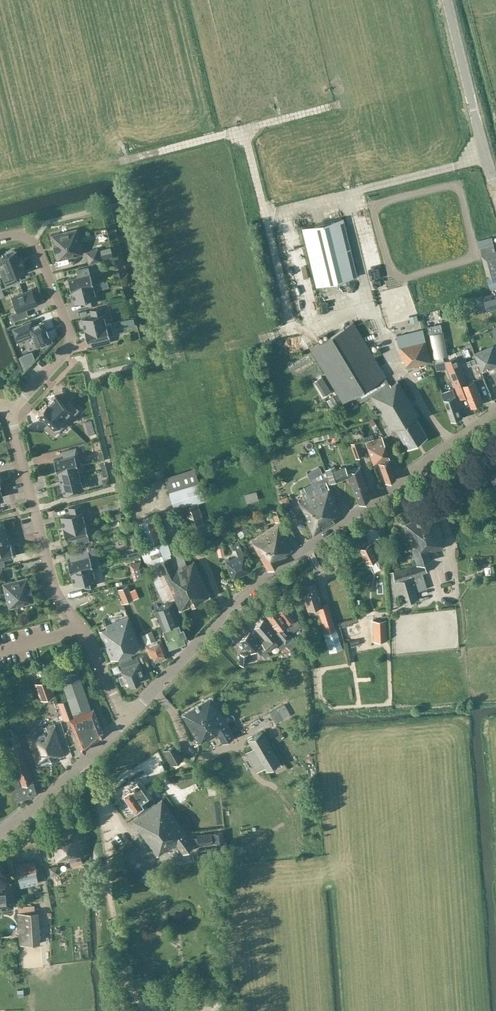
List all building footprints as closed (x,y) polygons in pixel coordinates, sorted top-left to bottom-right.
[(341,218),(303,227),(317,286),(356,277),(341,218)] [(76,229),(56,234),(52,235),(54,244),(53,244),(55,250),(56,250),(58,259),(82,253),(76,229)] [(495,248),(495,236),(479,241),(482,252),(495,248)] [(7,253),(1,256),(9,276),(3,278),(5,285),(20,279),(18,273),(24,271),(21,263),(23,263),(20,257),(18,257),(16,250),(14,251),(13,248),(6,252),(7,253)] [(100,260),(97,249),(86,252),(89,263),(100,260)] [(482,254),(492,288),(495,287),(495,250),(482,254)] [(78,276),(68,278),(70,289),(93,283),(90,273),(89,272),(88,267),(76,269),(78,276)] [(108,278),(114,276),(112,270),(106,271),(108,278)] [(367,278),(367,287),(379,286),(379,277),(367,278)] [(97,302),(93,283),(70,289),(71,290),(74,301),(84,299),(85,305),(97,302)] [(13,294),(19,310),(11,313),(13,321),(29,315),(26,309),(38,305),(31,287),(13,294)] [(492,288),(493,294),(485,296),(489,309),(495,307),(495,287),(492,288)] [(82,318),(84,329),(106,324),(102,307),(90,310),(91,316),(82,318)] [(50,341),(43,321),(32,325),(30,321),(12,328),(15,336),(30,330),(36,346),(50,341)] [(356,393),(359,398),(361,402),(371,395),(389,425),(384,428),(388,435),(393,432),(394,434),(398,432),(407,447),(426,435),(415,416),(418,414),(398,380),(390,385),(390,384),(389,384),(384,376),(386,375),(353,321),(310,348),(342,401),(356,393)] [(111,322),(106,324),(84,329),(87,341),(92,340),(93,345),(91,346),(92,346),(110,342),(109,335),(114,334),(111,322)] [(426,340),(423,329),(397,335),(400,347),(403,361),(405,360),(407,367),(431,361),(426,340)] [(435,358),(436,358),(437,362),(435,362),(437,370),(448,368),(461,398),(468,395),(472,406),(484,401),(475,380),(465,384),(462,375),(464,374),(458,357),(446,361),(445,360),(444,360),(444,357),(448,356),(443,331),(430,334),(435,358)] [(493,345),(493,346),(489,334),(471,341),(475,353),(483,371),(495,366),(495,352),(493,345)] [(463,417),(453,388),(442,391),(452,420),(463,417)] [(55,395),(47,403),(46,404),(66,422),(74,414),(78,409),(69,401),(65,405),(55,395)] [(326,395),(321,399),(325,405),(331,400),(326,395)] [(46,403),(38,412),(48,422),(44,427),(53,435),(57,431),(58,431),(66,422),(46,404),(47,403),(46,403)] [(335,432),(329,433),(313,437),(315,442),(330,438),(336,437),(335,432)] [(396,478),(388,458),(389,458),(382,436),(365,442),(373,463),(378,461),(386,482),(396,478)] [(363,455),(357,440),(350,443),(355,458),(363,455)] [(62,451),(64,457),(53,459),(56,471),(58,471),(58,470),(77,466),(80,465),(76,447),(62,451)] [(58,470),(58,471),(60,481),(80,477),(77,466),(58,470)] [(334,466),(328,469),(326,469),(331,483),(349,476),(352,485),(365,481),(360,466),(347,471),(345,466),(335,470),(334,466)] [(198,483),(193,467),(164,477),(169,492),(175,510),(182,507),(194,544),(209,539),(198,502),(204,500),(199,483),(198,483)] [(83,488),(80,477),(60,481),(63,493),(83,488)] [(298,499),(313,534),(334,521),(332,515),(339,512),(324,478),(300,489),(303,497),(298,499)] [(365,481),(352,485),(359,503),(370,497),(370,496),(365,481)] [(249,490),(240,492),(241,498),(251,496),(249,490)] [(60,516),(63,527),(84,521),(80,504),(68,507),(70,513),(60,516)] [(285,518),(281,507),(272,511),(275,521),(285,518)] [(443,538),(435,512),(403,523),(417,564),(393,571),(388,572),(392,606),(418,599),(416,591),(427,588),(422,572),(427,571),(424,562),(431,559),(429,551),(444,547),(441,538),(443,538)] [(104,525),(114,525),(114,517),(103,517),(104,525)] [(165,541),(158,518),(155,519),(137,524),(144,547),(140,549),(163,601),(171,597),(171,599),(175,597),(180,609),(209,595),(194,561),(186,564),(179,548),(170,552),(167,540),(165,541)] [(89,539),(84,521),(63,527),(62,527),(65,539),(76,536),(77,542),(89,539)] [(277,523),(251,540),(268,570),(279,562),(278,560),(287,555),(285,552),(292,547),(277,523)] [(6,533),(0,535),(0,546),(9,544),(6,533)] [(225,560),(232,577),(250,570),(238,541),(231,544),(233,549),(235,548),(238,556),(229,559),(228,558),(225,560)] [(383,557),(375,541),(360,548),(366,562),(377,557),(378,559),(383,557)] [(225,555),(222,542),(216,543),(219,556),(225,555)] [(5,564),(3,558),(13,555),(10,544),(9,544),(0,546),(0,566),(5,564)] [(70,572),(71,572),(92,567),(89,555),(87,549),(69,554),(69,555),(70,554),(71,560),(67,561),(70,572)] [(140,560),(134,562),(138,578),(144,576),(140,560)] [(96,584),(92,567),(71,572),(73,583),(83,581),(85,587),(96,584)] [(28,577),(3,583),(9,607),(34,601),(28,577)] [(318,607),(325,631),(323,632),(330,652),(341,648),(328,603),(322,605),(315,584),(305,587),(307,592),(303,593),(308,610),(318,607)] [(127,585),(118,589),(123,602),(133,598),(127,585)] [(188,639),(183,626),(180,627),(171,602),(155,608),(169,646),(188,639)] [(302,625),(297,618),(295,620),(293,616),(293,615),(291,611),(289,611),(284,604),(283,604),(280,605),(279,607),(267,616),(278,630),(277,631),(290,649),(298,642),(293,636),(292,637),(284,625),(288,623),(292,630),(294,630),(302,625)] [(149,625),(154,623),(152,613),(146,614),(149,625)] [(101,634),(111,659),(141,647),(128,616),(105,625),(106,627),(108,631),(101,634)] [(276,643),(281,649),(283,651),(288,651),(289,649),(285,645),(263,619),(255,627),(265,638),(262,642),(268,649),(276,643)] [(380,640),(387,640),(386,619),(379,619),(372,620),(373,640),(380,640)] [(343,637),(344,643),(359,640),(358,634),(356,623),(340,626),(343,637)] [(151,631),(137,636),(144,653),(148,651),(150,655),(153,654),(155,660),(160,657),(161,658),(161,659),(166,656),(166,654),(167,654),(166,652),(167,651),(166,647),(164,647),(160,638),(155,640),(151,631)] [(240,640),(251,652),(256,648),(261,654),(262,653),(265,656),(268,653),(250,631),(240,640)] [(142,668),(137,657),(127,660),(129,664),(122,667),(124,674),(121,675),(124,682),(129,680),(130,683),(140,680),(139,677),(143,675),(141,669),(142,668)] [(56,663),(68,698),(73,696),(77,706),(88,702),(78,671),(74,672),(68,659),(56,663)] [(54,694),(48,678),(35,683),(41,699),(54,694)] [(68,698),(58,702),(64,719),(69,718),(81,749),(84,750),(101,735),(102,731),(93,708),(91,709),(88,702),(77,706),(73,696),(68,698)] [(217,734),(222,743),(234,736),(211,696),(182,713),(199,742),(206,738),(207,740),(217,734)] [(64,754),(54,723),(26,733),(36,765),(57,758),(56,756),(64,754)] [(11,728),(3,730),(22,784),(33,781),(17,733),(13,734),(11,728)] [(258,734),(245,742),(261,770),(275,762),(258,734)] [(175,743),(164,749),(172,764),(183,758),(175,743)] [(37,793),(33,783),(21,787),(17,776),(10,779),(14,790),(13,790),(16,798),(21,797),(21,799),(37,793)] [(214,788),(206,778),(201,783),(209,793),(214,788)] [(126,800),(137,816),(156,803),(140,780),(137,780),(133,782),(132,785),(123,791),(122,794),(123,794),(119,797),(123,802),(126,800)] [(132,819),(157,855),(165,849),(166,851),(177,843),(183,853),(194,845),(162,799),(156,803),(137,816),(132,819)] [(57,861),(69,858),(70,865),(83,862),(81,856),(84,855),(80,828),(50,834),(54,854),(55,854),(57,861)] [(224,842),(223,832),(213,833),(214,843),(224,842)] [(212,845),(211,833),(196,834),(197,846),(212,845)] [(38,875),(35,862),(16,866),(18,880),(38,875)] [(50,867),(51,874),(59,873),(57,865),(50,867)] [(11,882),(0,883),(0,909),(13,907),(11,882)] [(40,943),(38,911),(17,913),(19,945),(40,943)]
